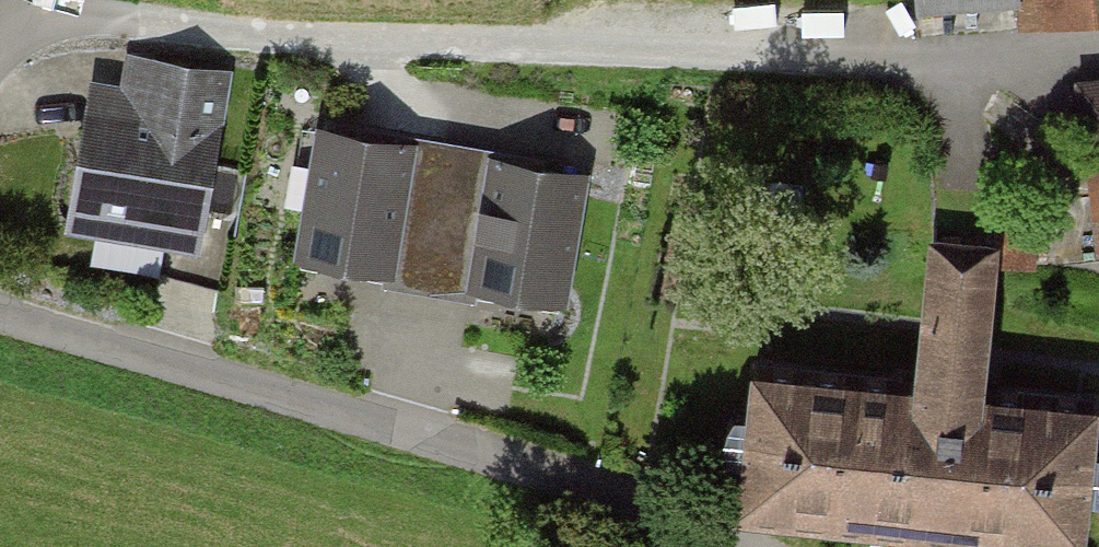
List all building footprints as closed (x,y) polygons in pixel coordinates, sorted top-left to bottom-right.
[(1028,16),(1098,8),(1098,0),(1026,0),(1028,16)] [(127,84),(95,80),(74,220),(216,241),(241,71),(131,55),(127,84)] [(1078,83),(1087,165),(1098,164),(1098,81),(1078,83)] [(461,145),(318,125),(298,260),(442,281),(461,145)] [(605,166),(461,145),(442,281),(585,302),(605,166)] [(751,368),(736,519),(1032,546),(1098,546),(1098,401),(1012,393),(1026,249),(952,242),(939,386),(751,368)]
